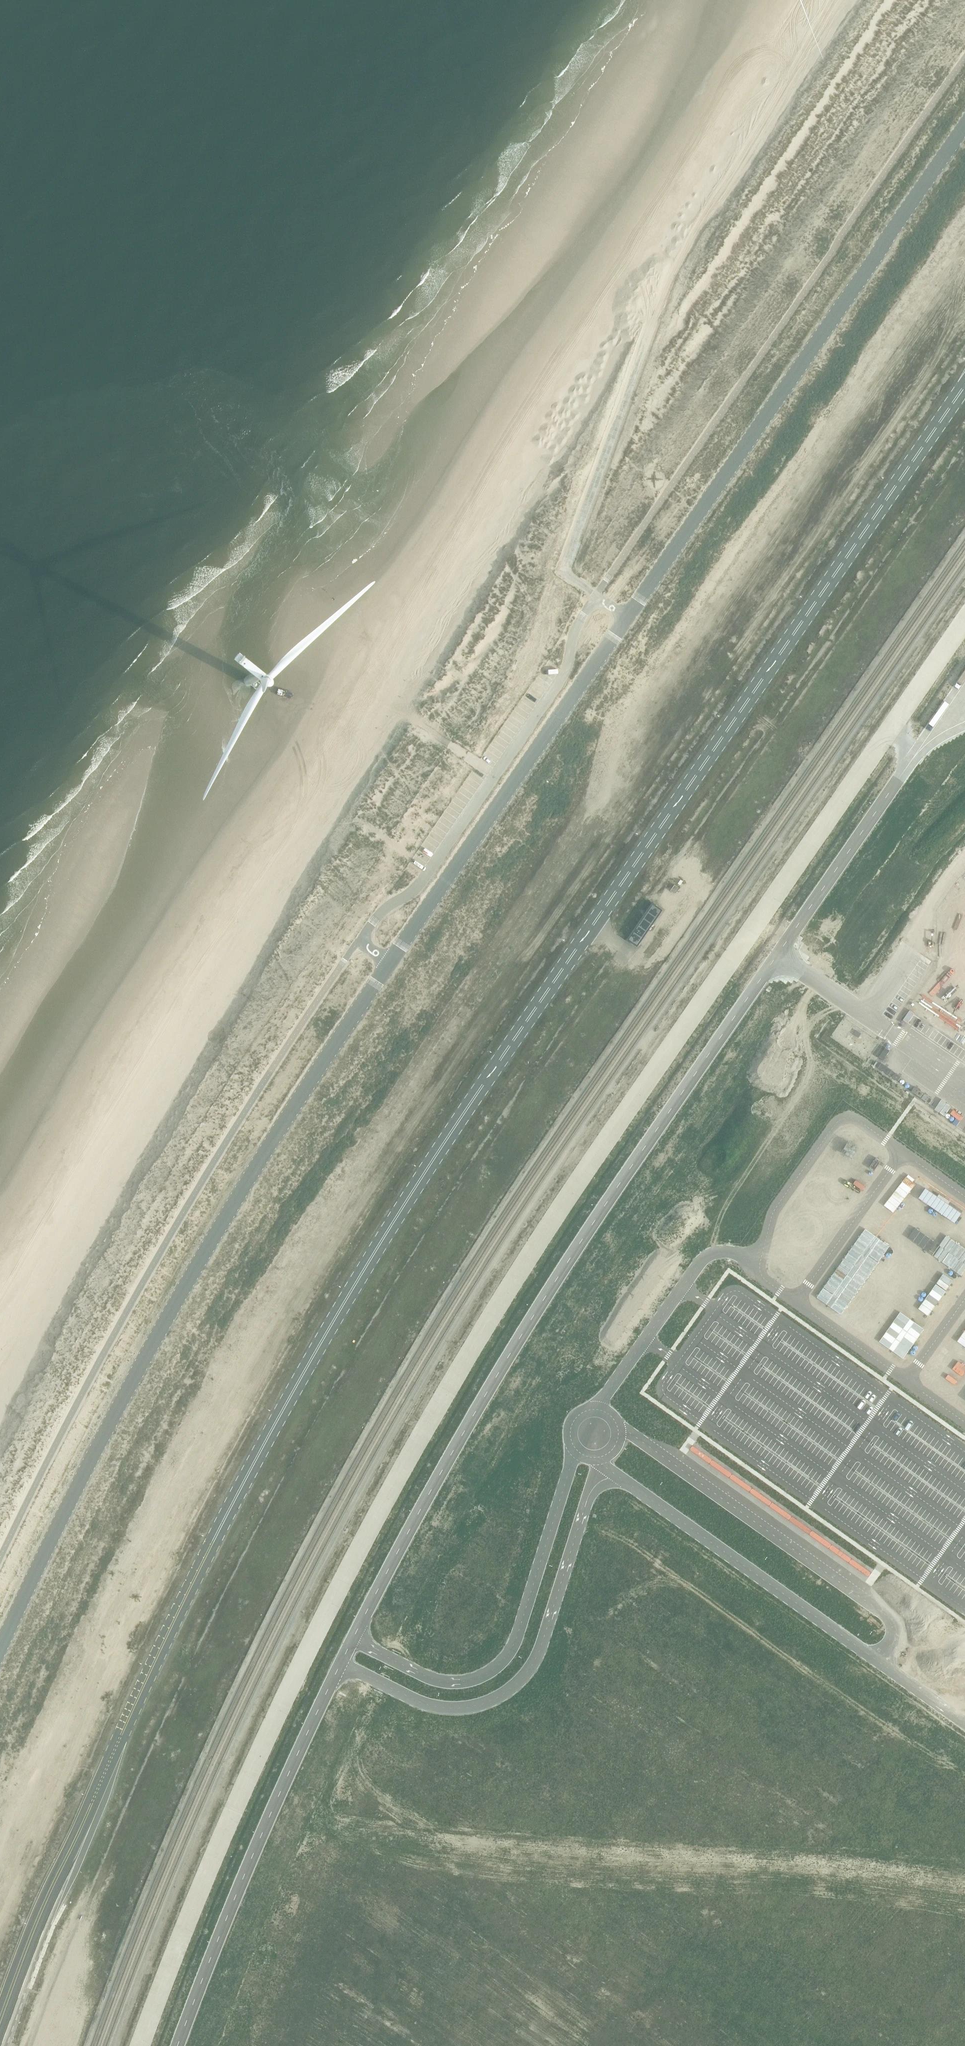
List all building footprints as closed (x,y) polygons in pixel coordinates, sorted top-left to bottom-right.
[(674,893),(679,887),(675,884),(670,891),(674,893)] [(638,947),(663,910),(653,902),(627,940),(638,947)] [(885,1047),(878,1057),(883,1060),(890,1051),(885,1047)] [(881,1063),(878,1067),(898,1081),(901,1076),(881,1063)] [(914,1086),(911,1091),(931,1105),(934,1100),(914,1086)] [(876,1157),(869,1167),(874,1171),(881,1161),(876,1157)] [(906,1176),(888,1200),(897,1207),(916,1184),(906,1176)] [(900,1312),(879,1341),(903,1358),(924,1329),(900,1312)]
